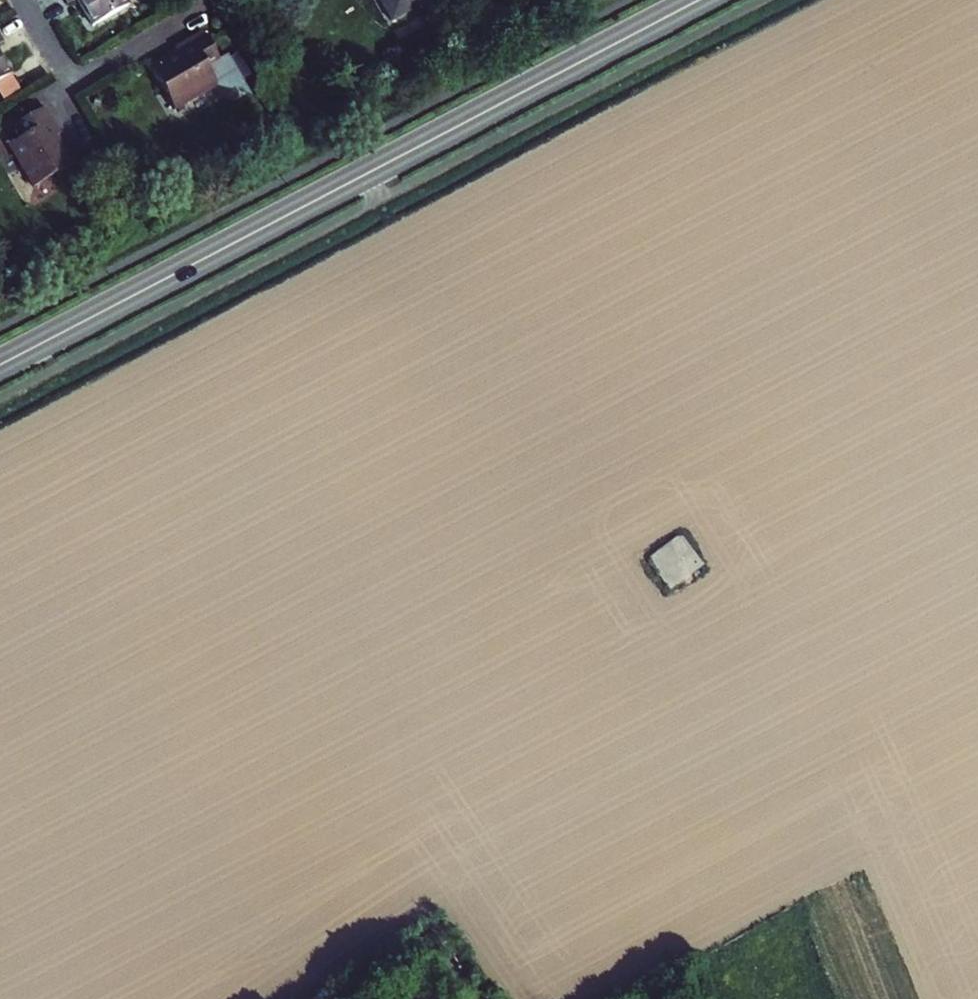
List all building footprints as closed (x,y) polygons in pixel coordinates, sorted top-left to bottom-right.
[(91,24),(126,3),(124,0),(77,0),(91,24)] [(421,0),(380,0),(390,18),(421,0)] [(180,51),(152,67),(175,108),(216,84),(244,90),(246,81),(235,62),(233,63),(222,45),(216,48),(205,28),(176,45),(180,51)] [(8,74),(0,60),(0,79),(8,74)] [(10,143),(34,185),(73,162),(57,133),(61,131),(47,105),(14,123),(21,136),(10,143)] [(682,533),(645,557),(670,592),(705,564),(682,533)]
